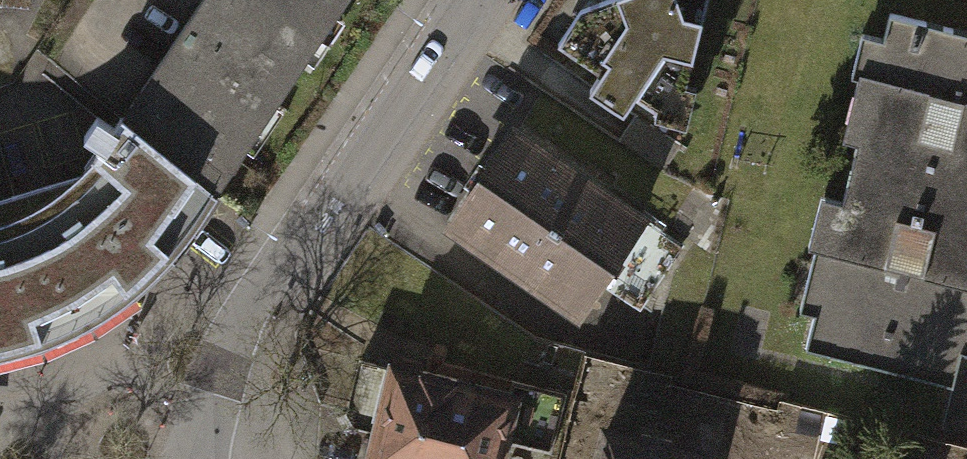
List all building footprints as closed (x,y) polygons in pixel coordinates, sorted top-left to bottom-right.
[(208,188),(329,0),(200,0),(121,115),(208,188)] [(576,7),(547,43),(593,71),(580,89),(614,111),(626,94),(648,109),(667,81),(675,83),(698,0),(594,0),(576,7)] [(797,346),(945,383),(966,297),(966,34),(881,13),(797,346)] [(16,344),(89,315),(127,290),(169,244),(208,188),(121,115),(82,177),(0,199),(0,346),(16,344)] [(506,134),(445,225),(548,294),(574,301),(590,277),(630,304),(671,244),(506,134)] [(365,458),(508,458),(511,446),(551,457),(567,393),(517,381),(446,362),(450,346),(436,342),(429,367),(403,361),(399,377),(358,366),(344,416),(374,424),(365,458)] [(599,458),(699,458),(700,455),(670,448),(673,434),(643,426),(640,441),(606,432),(599,458)]
